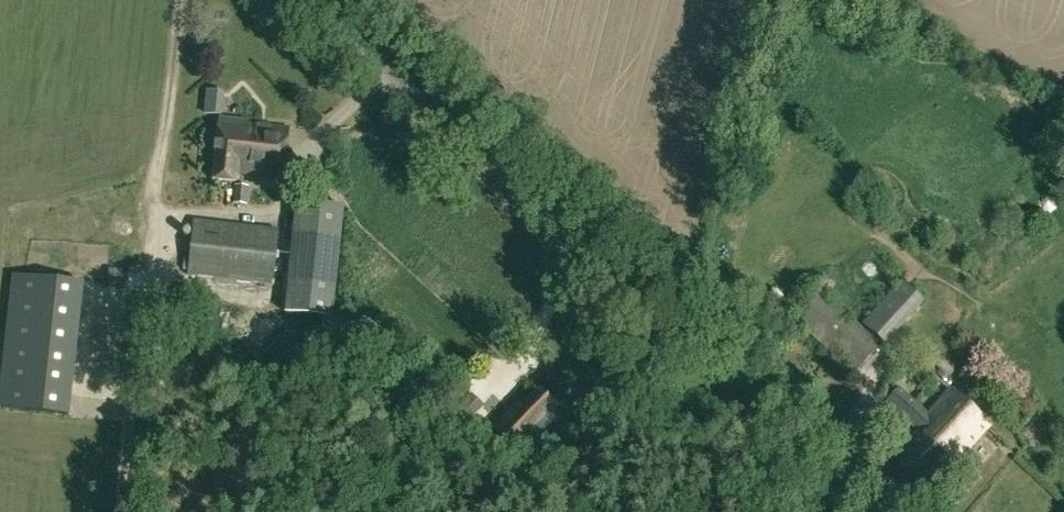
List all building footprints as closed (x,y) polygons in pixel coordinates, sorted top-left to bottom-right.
[(211,182),(232,184),(233,175),(282,179),(287,130),(247,126),(247,122),(217,120),(211,182)] [(344,207),(296,202),(284,313),(332,318),(344,207)] [(188,276),(271,286),(279,229),(193,219),(188,276)] [(858,329),(877,347),(916,305),(897,287),(858,329)] [(18,341),(83,339),(82,292),(26,293),(27,318),(17,318),(18,341)] [(813,294),(796,311),(858,368),(874,350),(813,294)] [(40,383),(39,410),(53,411),(53,384),(40,383)] [(986,424),(948,390),(928,413),(897,385),(884,400),(916,429),(893,456),(925,485),(948,459),(951,462),(986,424)] [(62,386),(61,419),(93,420),(94,387),(62,386)] [(528,435),(525,432),(551,406),(536,392),(520,408),(514,403),(491,427),(511,446),(514,444),(517,447),(528,435)] [(484,406),(474,397),(470,393),(448,417),(461,429),(448,442),(472,464),(480,455),(475,450),(462,438),(473,427),(468,423),(484,406)] [(486,439),(473,427),(462,438),(475,450),(486,439)]
